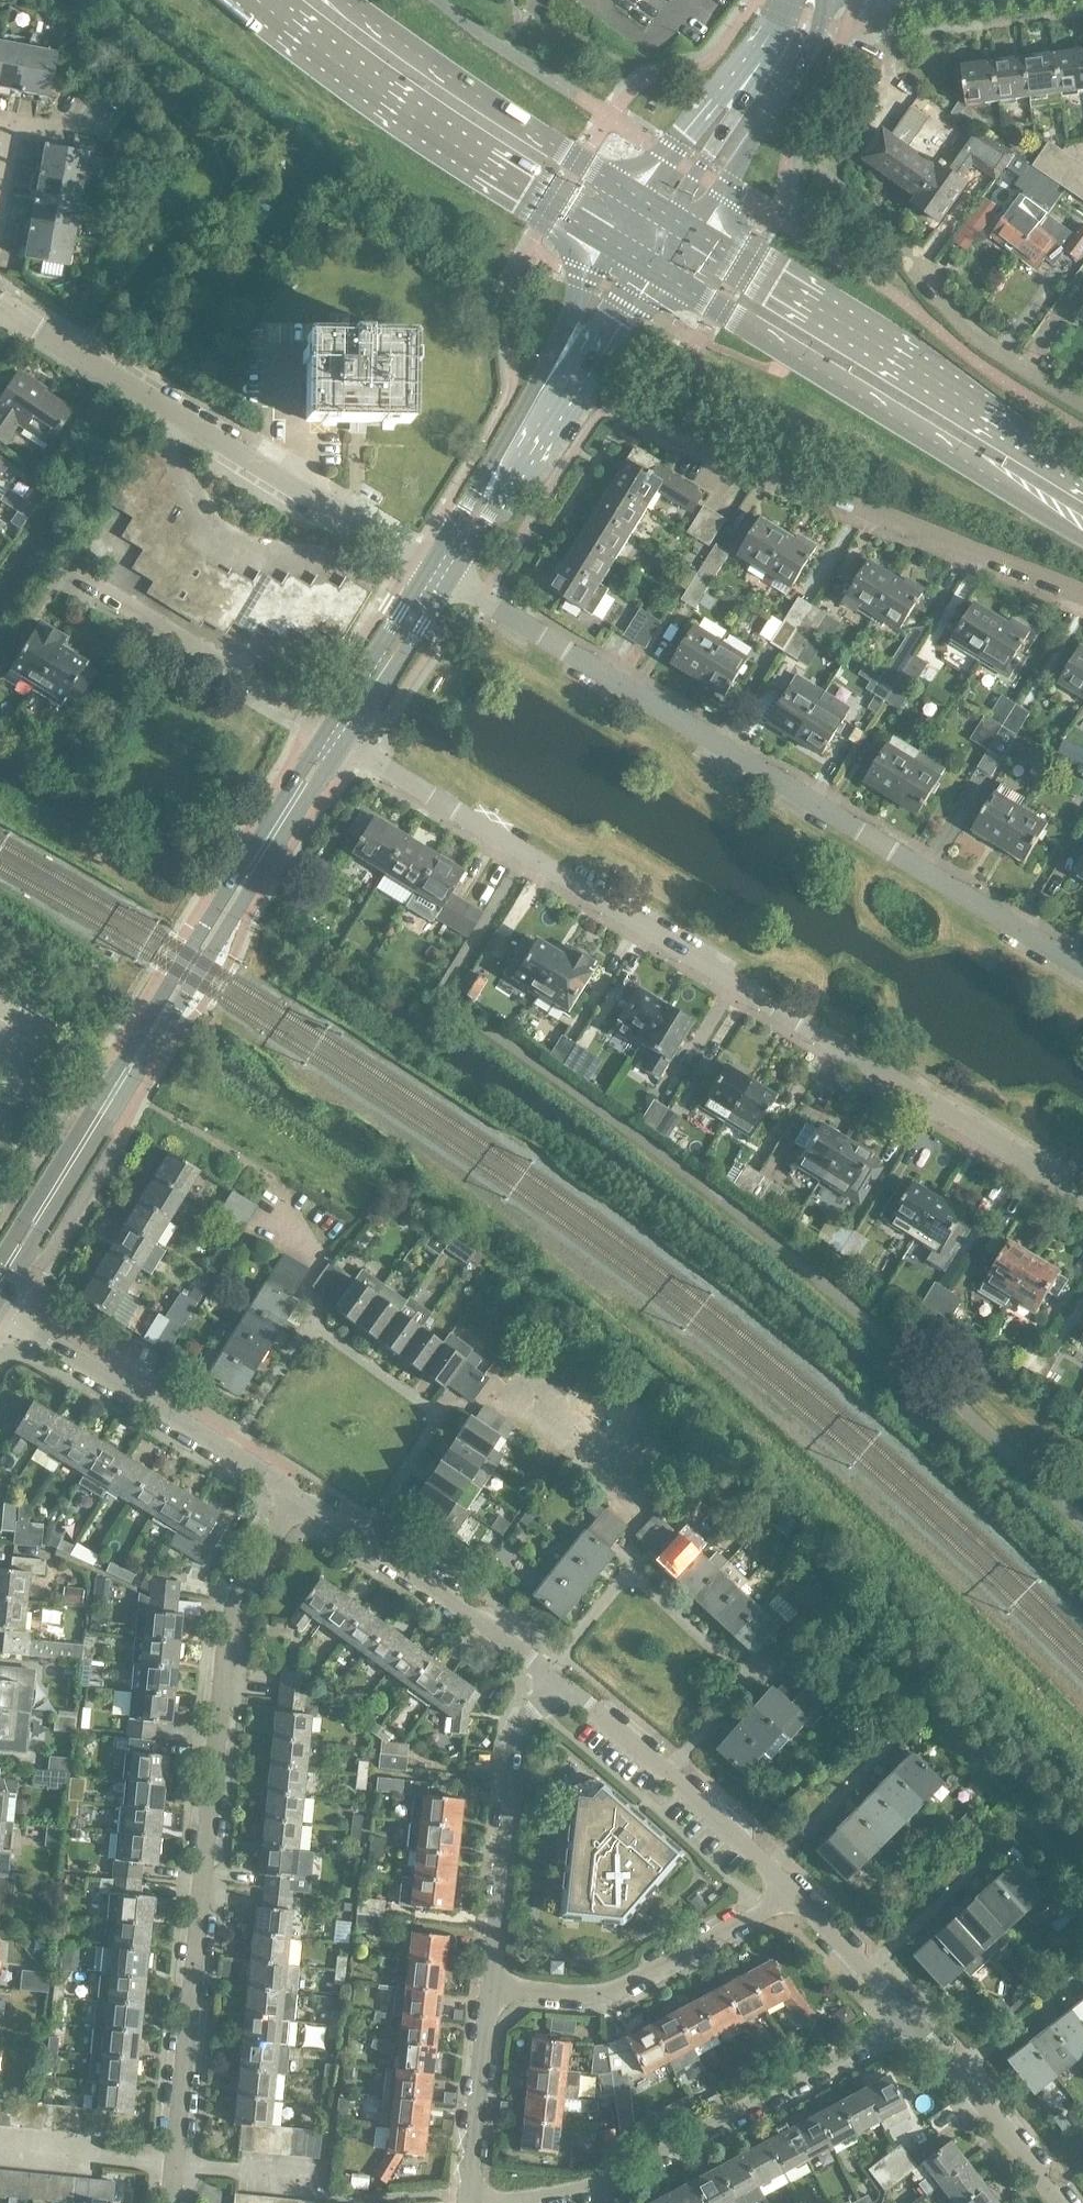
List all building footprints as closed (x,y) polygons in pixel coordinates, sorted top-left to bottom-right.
[(1,43),(0,47),(0,90),(20,93),(28,48),(1,43)] [(57,53),(28,48),(20,93),(48,99),(57,53)] [(1082,91),(1082,51),(1055,54),(1060,94),(1082,91)] [(1055,54),(1023,58),(1028,98),(1029,108),(1062,104),(1060,94),(1055,54)] [(997,102),(1028,98),(1023,58),(992,62),(994,78),(997,102)] [(955,118),(965,106),(997,102),(994,78),(992,62),(960,66),(964,97),(958,98),(948,114),(955,118)] [(918,200),(934,177),(938,170),(899,142),(903,138),(883,124),(872,139),(877,143),(864,161),(886,177),(918,200)] [(938,170),(934,177),(918,200),(914,205),(940,224),(968,185),(963,182),(973,166),(997,181),(999,177),(1006,167),(1014,155),(971,129),(941,172),(938,170)] [(1056,156),(1060,152),(1047,142),(1043,148),(1056,156)] [(37,173),(86,181),(86,177),(90,154),(42,146),(37,173)] [(1060,167),(1067,157),(1060,152),(1056,156),(1043,148),(1040,153),(1060,167)] [(1072,160),(1067,157),(1060,167),(1040,153),(1032,165),(1057,182),(1072,160)] [(1047,216),(1061,196),(1056,193),(1060,187),(1015,154),(1014,155),(1006,167),(1022,177),(1016,186),(1024,191),(993,234),(1018,252),(1046,215),(1047,216)] [(1066,189),(1082,167),(1072,160),(1057,182),(1066,189)] [(1082,188),(1082,168),(1082,167),(1066,189),(1077,196),(1082,188)] [(33,201),(81,210),(86,181),(37,173),(37,177),(33,201)] [(966,249),(998,207),(986,199),(955,241),(966,249)] [(28,229),(77,237),(81,210),(33,201),(28,229)] [(1047,216),(1046,215),(1018,252),(1037,267),(1044,258),(1053,265),(1064,250),(1079,261),(1080,259),(1082,261),(1082,226),(1075,236),(1048,216),(1047,216)] [(72,266),(77,237),(28,229),(24,258),(72,266)] [(407,342),(380,341),(366,341),(367,335),(349,334),(349,341),(307,340),(306,422),(406,423),(407,342)] [(70,413),(41,393),(43,390),(17,373),(0,399),(0,441),(5,444),(18,424),(48,445),(70,413)] [(613,485),(648,508),(659,491),(694,514),(705,497),(659,468),(661,464),(639,450),(632,462),(629,460),(613,485)] [(10,464),(0,457),(0,479),(10,464)] [(127,481),(138,488),(152,465),(141,458),(127,481)] [(138,488),(149,495),(152,491),(164,471),(152,465),(138,488)] [(123,511),(138,488),(127,481),(112,505),(123,511)] [(632,534),(648,508),(613,485),(597,511),(632,534)] [(137,513),(149,495),(138,488),(123,511),(134,518),(137,513)] [(9,489),(2,501),(30,520),(38,508),(9,489)] [(137,513),(148,520),(163,497),(152,491),(149,495),(137,513)] [(148,520),(158,527),(161,523),(173,503),(163,497),(148,520)] [(698,539),(714,513),(705,508),(689,533),(698,539)] [(617,559),(632,534),(597,511),(581,536),(617,559)] [(133,544),(148,520),(137,513),(134,518),(122,537),(133,544)] [(714,513),(698,539),(710,547),(727,522),(714,513)] [(147,545),(158,527),(148,520),(133,544),(144,550),(147,545)] [(788,536),(762,520),(757,528),(747,522),(730,551),(752,564),(756,558),(769,567),(788,536)] [(147,545),(158,552),(172,529),(161,523),(158,527),(147,545)] [(158,552),(169,559),(177,547),(184,536),(172,529),(158,552)] [(601,584),(617,559),(581,536),(565,562),(601,584)] [(797,542),(788,536),(769,567),(795,583),(816,547),(800,537),(797,542)] [(143,576),(158,552),(147,545),(144,550),(133,569),(143,576)] [(697,576),(711,585),(730,555),(717,546),(698,575),(697,576)] [(162,570),(173,577),(187,554),(177,547),(169,559),(162,570)] [(162,570),(169,559),(158,552),(143,576),(154,582),(162,570)] [(173,577),(184,584),(198,560),(187,554),(173,577)] [(585,611),(601,584),(565,562),(549,588),(585,611)] [(870,563),(847,599),(845,604),(872,621),(878,611),(897,580),(870,563)] [(191,588),(202,595),(216,572),(206,565),(191,588)] [(688,590),(697,576),(698,575),(687,568),(677,584),(688,590)] [(159,600),(173,577),(162,570),(154,582),(148,593),(159,600)] [(216,595),(227,602),(241,578),(230,571),(226,578),(216,595)] [(213,601),(216,595),(226,578),(216,572),(202,595),(213,601)] [(245,597),(256,604),(270,580),(259,574),(252,585),(245,597)] [(273,599),(285,606),(299,582),(288,575),(281,587),(273,599)] [(697,606),(711,585),(697,576),(688,590),(683,598),(697,606)] [(170,607),(184,584),(173,577),(159,600),(170,607)] [(238,609),(245,597),(252,585),(241,578),(227,602),(238,609)] [(302,601),(313,608),(327,585),(316,578),(310,589),(302,601)] [(267,610),(273,599),(281,587),(270,580),(256,604),(267,610)] [(331,603),(342,610),(356,587),(345,580),(338,591),(331,603)] [(897,580),(878,611),(902,626),(925,590),(908,581),(906,585),(897,580)] [(296,612),(302,601),(310,589),(299,582),(285,606),(296,612)] [(324,615),(331,603),(338,591),(327,585),(313,608),(324,615)] [(342,610),(353,617),(367,593),(356,587),(342,610)] [(188,618),(202,595),(191,588),(177,612),(188,618)] [(202,619),(213,601),(202,595),(188,618),(199,625),(202,619)] [(213,626),(227,602),(216,595),(213,601),(202,619),(213,626)] [(242,627),(256,604),(245,597),(238,609),(231,621),(242,627)] [(270,629),(285,606),(273,599),(267,610),(260,623),(270,629)] [(786,620),(798,627),(811,607),(798,599),(786,620)] [(298,632),(313,608),(302,601),(296,612),(288,625),(298,632)] [(231,621),(238,609),(227,602),(213,626),(224,633),(231,621)] [(327,634),(342,610),(331,603),(324,615),(316,627),(327,634)] [(260,623),(267,610),(256,604),(242,627),(253,634),(260,623)] [(983,652),(1002,621),(975,605),(954,641),(967,649),(970,644),(983,652)] [(288,625),(296,612),(285,606),(270,629),(281,636),(288,625)] [(798,627),(813,637),(826,616),(811,607),(798,627)] [(316,627),(324,615),(313,608),(298,632),(309,638),(316,627)] [(625,635),(636,642),(652,616),(640,609),(625,635)] [(338,641),(353,617),(342,610),(327,634),(338,641)] [(636,642),(646,648),(662,623),(652,616),(636,642)] [(785,650),(798,627),(786,620),(772,642),(785,650)] [(1002,621),(983,652),(1008,667),(1031,631),(1014,621),(1011,626),(1002,621)] [(34,689),(59,649),(64,640),(37,623),(5,677),(16,684),(19,679),(34,689)] [(700,680),(723,642),(697,626),(673,663),(700,680)] [(799,659),(813,637),(798,627),(785,650),(799,659)] [(723,642),(700,680),(726,696),(749,659),(723,642)] [(1060,683),(1072,691),(1075,687),(1082,692),(1082,644),(1060,683)] [(59,649),(34,689),(45,695),(47,691),(69,705),(80,688),(72,684),(84,665),(59,649)] [(887,669),(900,677),(913,657),(900,649),(887,669)] [(900,677),(914,686),(927,666),(913,657),(900,677)] [(886,699),(900,677),(887,669),(872,691),(886,699)] [(900,708),(914,686),(900,677),(886,699),(900,708)] [(796,739),(818,702),(823,695),(797,679),(770,723),(796,739)] [(997,694),(984,717),(1001,727),(1015,705),(997,694)] [(818,702),(796,739),(821,755),(844,718),(818,702)] [(1015,705),(1001,727),(1016,737),(1030,714),(1015,705)] [(986,751),(1001,727),(984,717),(969,741),(986,751)] [(1001,727),(986,751),(976,768),(991,778),(1016,737),(1001,727)] [(891,798),(920,752),(894,736),(866,782),(891,798)] [(920,752),(891,798),(918,815),(946,769),(920,752)] [(999,846),(1022,807),(996,792),(973,830),(999,846)] [(1022,807),(999,846),(1026,861),(1048,823),(1022,807)] [(385,869),(404,839),(373,819),(373,820),(361,812),(348,832),(358,839),(356,842),(358,843),(354,849),(385,869)] [(414,893),(437,857),(436,856),(434,858),(404,839),(385,869),(416,889),(414,893)] [(444,925),(458,900),(449,894),(462,873),(452,866),(453,863),(440,855),(439,858),(437,857),(414,893),(439,909),(433,918),(444,925)] [(1080,856),(1071,870),(1082,877),(1082,857),(1080,856)] [(455,932),(469,907),(458,900),(444,925),(455,932)] [(469,907),(455,932),(465,938),(481,914),(469,907)] [(559,957),(534,942),(522,960),(515,956),(505,973),(528,986),(525,991),(536,998),(539,993),(537,992),(559,957)] [(537,992),(539,993),(553,1002),(550,1007),(562,1014),(592,965),(564,948),(559,957),(537,992)] [(484,983),(467,972),(456,990),(473,1003),(484,983)] [(640,1045),(664,1006),(643,993),(641,995),(637,992),(615,1030),(640,1045)] [(664,1006),(640,1045),(655,1054),(644,1071),(656,1078),(690,1021),(664,1006)] [(561,1064),(575,1042),(563,1034),(549,1056),(561,1064)] [(575,1042),(561,1064),(576,1074),(590,1051),(575,1042)] [(724,1120),(749,1079),(728,1066),(726,1070),(715,1063),(700,1086),(709,1091),(700,1104),(724,1120)] [(749,1079),(724,1120),(751,1136),(774,1099),(771,1097),(773,1094),(749,1079)] [(653,1130),(667,1107),(654,1099),(641,1122),(653,1130)] [(653,1130),(667,1141),(682,1116),(667,1107),(653,1130)] [(817,1129),(807,1123),(795,1142),(806,1149),(796,1164),(822,1179),(846,1140),(820,1124),(817,1129)] [(846,1140),(822,1179),(847,1195),(871,1155),(846,1140)] [(169,1152),(154,1177),(184,1196),(200,1171),(169,1152)] [(746,1194),(758,1173),(745,1165),(732,1186),(746,1194)] [(758,1173),(746,1194),(759,1202),(772,1182),(758,1173)] [(139,1201),(169,1220),(184,1196),(154,1177),(139,1201)] [(941,1199),(916,1183),(892,1222),(917,1238),(941,1199)] [(226,1203),(250,1218),(257,1207),(233,1191),(226,1203)] [(941,1199),(917,1238),(943,1254),(967,1214),(941,1199)] [(155,1244),(169,1220),(139,1201),(124,1225),(155,1244)] [(243,1229),(250,1218),(226,1203),(219,1214),(243,1229)] [(840,1253),(854,1230),(839,1220),(824,1243),(840,1253)] [(124,1225),(109,1249),(140,1268),(155,1244),(124,1225)] [(450,1240),(435,1230),(425,1245),(439,1255),(450,1240)] [(854,1230),(840,1253),(852,1260),(866,1237),(854,1230)] [(217,1250),(227,1256),(234,1243),(225,1237),(217,1250)] [(1012,1242),(991,1276),(982,1290),(1008,1306),(1013,1297),(1037,1257),(1012,1242)] [(140,1268),(109,1249),(95,1273),(125,1292),(140,1268)] [(220,1267),(227,1256),(217,1250),(210,1261),(220,1267)] [(277,1266),(289,1274),(296,1263),(284,1256),(277,1266)] [(1062,1273),(1037,1257),(1013,1297),(1038,1312),(1051,1291),(1059,1296),(1068,1281),(1060,1276),(1062,1273)] [(289,1274),(301,1281),(307,1270),(296,1263),(289,1274)] [(332,1290),(327,1296),(337,1303),(333,1309),(355,1325),(384,1284),(362,1269),(353,1281),(329,1264),(323,1272),(337,1282),(332,1290)] [(284,1283),(289,1274),(277,1266),(265,1285),(264,1284),(248,1309),(279,1327),(294,1303),(289,1300),(295,1291),(284,1283)] [(318,1280),(332,1290),(337,1282),(323,1272),(318,1280)] [(95,1273),(93,1276),(79,1298),(110,1317),(125,1292),(95,1273)] [(295,1291),(301,1281),(289,1274),(284,1283),(295,1291)] [(936,1311),(950,1288),(934,1279),(920,1301),(936,1311)] [(327,1296),(332,1290),(318,1280),(313,1286),(327,1296)] [(187,1295),(186,1297),(197,1303),(206,1290),(194,1283),(187,1295)] [(378,1341),(398,1311),(406,1300),(384,1284),(355,1325),(378,1341)] [(936,1311),(947,1319),(961,1296),(950,1288),(936,1311)] [(180,1329),(197,1303),(186,1297),(179,1292),(165,1315),(163,1319),(169,1323),(180,1329)] [(265,1350),(279,1327),(248,1309),(234,1332),(265,1350)] [(400,1357),(421,1328),(398,1311),(378,1341),(400,1357)] [(169,1323),(163,1319),(156,1315),(143,1337),(156,1345),(169,1323)] [(169,1323),(156,1345),(166,1352),(180,1329),(169,1323)] [(422,1372),(443,1343),(421,1328),(400,1357),(422,1372)] [(448,1384),(464,1362),(474,1347),(452,1331),(443,1343),(422,1372),(444,1388),(447,1384),(448,1384)] [(234,1332),(220,1354),(250,1374),(265,1350),(234,1332)] [(250,1374),(220,1354),(208,1347),(195,1369),(206,1376),(237,1395),(250,1374)] [(464,1362),(448,1384),(471,1401),(476,1394),(462,1385),(468,1377),(474,1369),(464,1362)] [(468,1377),(481,1387),(487,1378),(474,1369),(468,1377)] [(476,1394),(481,1387),(468,1377),(462,1385),(476,1394)] [(38,1446),(57,1416),(33,1401),(14,1432),(16,1434),(7,1449),(17,1456),(27,1440),(38,1446)] [(484,1424),(493,1411),(485,1405),(476,1419),(484,1424)] [(491,1429),(500,1415),(493,1411),(484,1424),(491,1429)] [(476,1419),(470,1415),(454,1439),(484,1459),(499,1437),(504,1440),(513,1426),(508,1421),(500,1415),(491,1429),(484,1424),(476,1419)] [(53,1474),(61,1460),(80,1430),(57,1416),(38,1446),(30,1460),(53,1474)] [(103,1443),(80,1430),(61,1460),(85,1474),(103,1443)] [(469,1482),(484,1459),(454,1439),(439,1461),(469,1482)] [(103,1443),(85,1474),(79,1483),(103,1497),(108,1488),(126,1457),(103,1443)] [(149,1471),(126,1457),(108,1488),(131,1502),(149,1471)] [(572,1458),(565,1467),(575,1475),(582,1467),(572,1458)] [(454,1504),(469,1482),(439,1461),(424,1484),(454,1504)] [(154,1516),(173,1486),(149,1471),(131,1502),(154,1516)] [(439,1526),(454,1504),(424,1484),(409,1506),(439,1526)] [(173,1486),(154,1516),(152,1520),(175,1534),(177,1530),(196,1499),(173,1486)] [(195,1553),(201,1544),(219,1514),(196,1499),(177,1530),(175,1534),(172,1539),(195,1553)] [(585,1511),(596,1520),(603,1510),(593,1502),(585,1511)] [(15,1532),(15,1530),(16,1522),(16,1504),(4,1503),(1,1530),(15,1532)] [(607,1534),(600,1529),(611,1514),(604,1509),(603,1510),(596,1520),(586,1532),(584,1530),(566,1553),(594,1576),(612,1553),(607,1550),(615,1541),(607,1534)] [(607,1534),(618,1520),(611,1514),(600,1529),(607,1534)] [(487,1527),(501,1536),(508,1525),(494,1515),(487,1527)] [(676,1534),(658,1518),(655,1515),(649,1522),(660,1532),(653,1540),(647,1546),(656,1555),(652,1559),(674,1579),(698,1553),(708,1541),(687,1521),(676,1534)] [(618,1520),(607,1534),(615,1541),(626,1526),(618,1520)] [(27,1532),(28,1523),(16,1522),(15,1530),(27,1532)] [(642,1529),(653,1540),(660,1532),(649,1522),(642,1529)] [(28,1523),(27,1532),(43,1533),(44,1525),(28,1523)] [(647,1546),(653,1540),(642,1529),(636,1536),(647,1546)] [(43,1533),(27,1532),(15,1530),(15,1532),(13,1543),(41,1547),(43,1533)] [(69,1553),(74,1545),(60,1538),(56,1547),(69,1553)] [(74,1545),(69,1553),(81,1559),(85,1550),(74,1545)] [(549,1575),(577,1598),(594,1576),(566,1553),(549,1575)] [(718,1571),(713,1567),(698,1553),(674,1579),(694,1598),(718,1571)] [(45,1561),(12,1557),(10,1571),(0,1570),(0,1599),(25,1601),(28,1573),(44,1575),(45,1561)] [(118,1576),(123,1568),(109,1561),(105,1570),(118,1576)] [(713,1616),(746,1580),(727,1562),(718,1571),(694,1598),(713,1616)] [(123,1568),(118,1576),(130,1582),(134,1573),(123,1568)] [(560,1618),(577,1598),(549,1575),(532,1595),(560,1618)] [(321,1624),(343,1595),(320,1578),(299,1608),(300,1609),(290,1622),(301,1630),(311,1617),(321,1624)] [(179,1582),(151,1579),(149,1594),(177,1596),(179,1582)] [(734,1635),(758,1608),(742,1593),(751,1584),(746,1580),(713,1616),(734,1635)] [(62,1587),(61,1603),(81,1605),(82,1589),(62,1587)] [(343,1595),(321,1624),(343,1640),(365,1610),(343,1595)] [(143,1639),(178,1642),(181,1616),(176,1615),(177,1601),(149,1598),(148,1612),(145,1612),(143,1639)] [(0,1599),(0,1628),(4,1628),(3,1642),(7,1642),(6,1654),(81,1661),(82,1645),(31,1640),(32,1631),(23,1630),(25,1601),(0,1599)] [(773,1651),(785,1662),(798,1648),(777,1629),(779,1627),(777,1626),(784,1619),(783,1616),(781,1614),(778,1614),(767,1604),(761,1611),(758,1608),(734,1635),(754,1654),(758,1650),(766,1658),(773,1651)] [(386,1626),(365,1610),(343,1640),(365,1656),(386,1626)] [(387,1672),(408,1642),(386,1626),(365,1656),(387,1672)] [(81,1661),(91,1662),(94,1637),(84,1636),(81,1661)] [(175,1668),(178,1642),(143,1639),(140,1665),(175,1668)] [(409,1687),(430,1658),(408,1642),(387,1672),(409,1687)] [(778,1669),(785,1662),(773,1651),(766,1658),(778,1669)] [(428,1707),(430,1703),(452,1674),(430,1658),(409,1687),(409,1688),(406,1692),(428,1707)] [(90,1673),(91,1662),(81,1661),(80,1672),(90,1673)] [(32,1669),(1,1666),(1,1665),(0,1665),(0,1710),(14,1712),(16,1694),(29,1696),(32,1669)] [(173,1696),(175,1669),(175,1668),(140,1665),(133,1665),(130,1691),(173,1696)] [(790,1689),(801,1675),(794,1669),(783,1682),(790,1689)] [(280,1684),(307,1687),(308,1673),(282,1671),(280,1684)] [(430,1703),(431,1704),(453,1719),(451,1734),(465,1736),(468,1710),(472,1704),(466,1700),(474,1689),(452,1674),(430,1703)] [(797,1694),(808,1681),(801,1675),(790,1689),(797,1694)] [(771,1688),(751,1711),(778,1733),(779,1732),(789,1741),(827,1696),(809,1681),(808,1681),(797,1694),(790,1689),(783,1682),(775,1691),(771,1688)] [(305,1701),(306,1694),(307,1687),(280,1684),(279,1698),(305,1701)] [(130,1691),(128,1718),(126,1733),(154,1736),(156,1721),(170,1723),(173,1696),(138,1692),(130,1691)] [(316,1715),(318,1695),(306,1694),(305,1701),(279,1698),(277,1711),(276,1711),(273,1738),(309,1742),(312,1715),(316,1715)] [(0,1710),(0,1753),(20,1755),(21,1741),(12,1740),(14,1712),(0,1710)] [(761,1754),(778,1733),(751,1711),(734,1731),(761,1754)] [(375,1734),(380,1726),(369,1718),(363,1725),(375,1734)] [(380,1726),(375,1734),(385,1742),(391,1734),(380,1726)] [(743,1774),(761,1754),(734,1731),(716,1751),(743,1774)] [(164,1783),(167,1757),(163,1756),(165,1744),(113,1738),(112,1753),(124,1754),(121,1779),(164,1783)] [(270,1765),(306,1768),(309,1742),(273,1738),(270,1765)] [(892,1773),(922,1802),(941,1783),(911,1753),(892,1773)] [(391,1768),(393,1755),(379,1754),(377,1766),(391,1768)] [(393,1755),(391,1768),(405,1770),(406,1757),(393,1755)] [(357,1774),(366,1775),(368,1761),(358,1760),(357,1774)] [(268,1791),(303,1795),(306,1768),(270,1765),(268,1791)] [(903,1822),(922,1802),(892,1773),(873,1792),(903,1822)] [(365,1788),(366,1775),(357,1774),(355,1788),(365,1788)] [(12,1823),(15,1794),(16,1794),(18,1779),(0,1777),(0,1821),(12,1823)] [(376,1778),(375,1791),(401,1794),(403,1780),(376,1778)] [(595,1778),(572,1787),(559,1918),(622,1924),(682,1854),(642,1819),(641,1821),(630,1811),(631,1810),(595,1778)] [(118,1806),(161,1810),(164,1783),(121,1779),(121,1780),(124,1780),(121,1806),(119,1806),(118,1806)] [(67,1802),(77,1803),(78,1789),(69,1788),(67,1802)] [(265,1819),(300,1823),(303,1795),(268,1791),(265,1819)] [(884,1841),(903,1822),(873,1792),(854,1812),(884,1841)] [(458,1828),(461,1800),(410,1795),(407,1822),(421,1824),(458,1828)] [(75,1817),(77,1803),(67,1802),(66,1816),(75,1817)] [(158,1837),(161,1810),(118,1806),(116,1831),(123,1832),(123,1834),(116,1833),(122,1834),(158,1837)] [(835,1831),(865,1860),(884,1841),(854,1812),(835,1831)] [(350,1828),(360,1829),(362,1815),(352,1814),(350,1828)] [(262,1846),(297,1850),(300,1823),(265,1819),(262,1846)] [(9,1865),(10,1851),(9,1851),(12,1823),(0,1821),(0,1864),(9,1865)] [(455,1854),(458,1828),(421,1824),(419,1839),(407,1838),(406,1850),(418,1851),(422,1851),(455,1854)] [(359,1843),(360,1829),(350,1828),(349,1842),(359,1843)] [(846,1879),(865,1860),(835,1831),(816,1850),(846,1879)] [(156,1864),(158,1837),(122,1834),(116,1833),(114,1859),(112,1874),(141,1877),(142,1863),(156,1864)] [(369,1846),(384,1848),(386,1837),(371,1835),(369,1846)] [(294,1877),(297,1850),(262,1846),(259,1873),(266,1874),(264,1888),(264,1895),(291,1897),(293,1877),(294,1877)] [(383,1856),(384,1848),(369,1846),(368,1855),(383,1856)] [(418,1851),(415,1878),(453,1881),(455,1854),(422,1851),(418,1851)] [(994,1882),(1022,1913),(1043,1894),(1014,1863),(994,1882)] [(415,1878),(415,1877),(401,1876),(398,1904),(415,1906),(450,1909),(453,1881),(415,1878)] [(15,1879),(0,1877),(0,1915),(2,1915),(3,1904),(12,1905),(15,1879)] [(140,1883),(111,1880),(100,1879),(99,1893),(108,1894),(106,1920),(150,1924),(153,1897),(139,1896),(140,1883)] [(1002,1932),(1022,1913),(994,1882),(974,1900),(1002,1932)] [(291,1897),(264,1895),(262,1907),(256,1907),(254,1934),(288,1937),(288,1938),(299,1939),(300,1926),(290,1925),(291,1910),(290,1910),(291,1897)] [(357,1914),(384,1917),(386,1901),(359,1898),(357,1914)] [(987,1956),(1007,1937),(1002,1932),(974,1900),(953,1919),(987,1956)] [(383,1930),(384,1917),(357,1914),(356,1927),(383,1930)] [(967,1974),(987,1956),(953,1919),(933,1937),(962,1968),(967,1974)] [(112,1948),(147,1951),(150,1924),(106,1920),(103,1947),(112,1948)] [(53,1942),(63,1943),(64,1929),(54,1928),(53,1942)] [(408,1961),(444,1965),(447,1937),(411,1933),(408,1961)] [(251,1961),(286,1964),(288,1938),(288,1937),(254,1934),(251,1961)] [(941,1987),(962,1968),(933,1937),(913,1955),(941,1987)] [(61,1957),(63,1943),(53,1942),(51,1956),(61,1957)] [(109,1975),(145,1978),(147,1951),(112,1948),(109,1975)] [(334,1969),(344,1970),(345,1956),(335,1955),(334,1969)] [(395,1971),(398,1960),(381,1958),(379,1966),(395,1971)] [(296,1993),(299,1968),(299,1966),(286,1964),(251,1961),(248,1989),(296,1993)] [(405,1989),(441,1993),(444,1965),(408,1961),(405,1989)] [(755,1991),(764,2008),(781,1999),(800,2022),(811,2013),(794,1991),(794,1989),(790,1991),(783,1978),(780,1979),(770,1961),(746,1974),(755,1991)] [(20,1990),(48,1992),(50,1972),(21,1969),(20,1990)] [(342,1984),(344,1970),(334,1969),(332,1983),(342,1984)] [(739,2021),(764,2008),(755,1991),(746,1974),(721,1987),(739,2021)] [(107,2002),(142,2005),(145,1978),(109,1975),(107,2002)] [(53,1996),(63,1997),(64,1983),(54,1982),(53,1996)] [(392,1999),(394,1987),(378,1986),(376,1994),(392,1999)] [(715,2034),(716,2034),(739,2021),(721,1987),(697,2000),(699,2005),(715,2034)] [(280,2019),(293,2020),(296,1993),(248,1989),(245,2015),(280,2019)] [(402,2016),(437,2020),(441,1993),(405,1989),(402,2016)] [(61,2011),(63,1997),(53,1996),(51,2010),(61,2011)] [(1076,2004),(1070,2009),(1082,2025),(1082,1998),(1076,2004)] [(691,2047),(715,2034),(699,2005),(697,2000),(673,2013),(691,2047)] [(104,2028),(139,2032),(142,2005),(107,2002),(104,2028)] [(1049,2025),(1075,2058),(1082,2051),(1082,2025),(1070,2009),(1049,2025)] [(329,2024),(339,2025),(340,2011),(331,2010),(329,2024)] [(666,2060),(691,2047),(673,2013),(649,2026),(666,2060)] [(389,2027),(392,2015),(376,2014),(373,2022),(389,2027)] [(277,2046),(280,2019),(245,2015),(242,2042),(277,2046)] [(399,2043),(435,2047),(437,2020),(402,2016),(399,2043)] [(337,2039),(339,2025),(329,2024),(328,2038),(337,2039)] [(1075,2058),(1049,2025),(1028,2042),(1054,2075),(1075,2058)] [(642,2073),(666,2060),(649,2026),(624,2039),(623,2038),(608,2044),(611,2070),(619,2069),(620,2075),(627,2074),(628,2075),(642,2073)] [(137,2059),(139,2032),(104,2028),(101,2056),(137,2059)] [(47,2050),(57,2051),(59,2037),(49,2036),(47,2050)] [(530,2068),(564,2071),(567,2043),(533,2039),(530,2068)] [(386,2054),(389,2042),(373,2041),(370,2049),(386,2054)] [(277,2046),(285,2047),(285,2046),(277,2046),(242,2042),(240,2069),(275,2073),(286,2074),(287,2063),(276,2062),(277,2046)] [(1054,2075),(1028,2042),(1006,2060),(1032,2092),(1054,2075)] [(396,2070),(432,2074),(435,2047),(399,2043),(396,2070)] [(611,2073),(611,2070),(608,2044),(607,2043),(604,2044),(595,2046),(592,2046),(590,2074),(596,2074),(599,2074),(611,2073)] [(56,2065),(57,2051),(47,2050),(46,2064),(56,2065)] [(325,2064),(335,2065),(336,2051),(324,2050),(323,2064),(325,2064)] [(98,2082),(134,2086),(137,2059),(101,2056),(98,2082)] [(323,2077),(333,2078),(335,2065),(325,2064),(323,2077)] [(345,2064),(343,2079),(353,2080),(355,2065),(345,2064)] [(527,2095),(561,2098),(564,2071),(530,2068),(527,2095)] [(240,2069),(237,2096),(272,2100),(275,2073),(240,2069)] [(613,2087),(629,2085),(628,2075),(627,2074),(620,2075),(619,2069),(611,2070),(611,2073),(613,2087)] [(393,2098),(429,2102),(432,2074),(396,2070),(393,2098)] [(614,2098),(613,2087),(611,2073),(599,2074),(600,2086),(605,2098),(614,2098)] [(863,2089),(880,2120),(905,2107),(889,2076),(863,2089)] [(332,2092),(333,2078),(323,2077),(322,2091),(332,2092)] [(131,2113),(134,2086),(98,2082),(96,2110),(108,2111),(131,2113)] [(615,2104),(632,2102),(629,2085),(613,2087),(614,2098),(615,2104)] [(839,2102),(856,2133),(880,2120),(863,2089),(839,2102)] [(381,2108),(384,2097),(368,2095),(365,2103),(381,2108)] [(565,2099),(561,2098),(527,2095),(524,2122),(559,2126),(560,2110),(564,2111),(580,2113),(608,2106),(608,2103),(582,2100),(565,2098),(565,2099)] [(272,2100),(237,2096),(234,2123),(242,2124),(256,2126),(269,2127),(269,2125),(272,2100)] [(390,2125),(426,2129),(429,2102),(393,2098),(390,2125)] [(11,2101),(0,2100),(0,2126),(9,2127),(11,2101)] [(21,2128),(23,2102),(11,2101),(9,2127),(21,2128)] [(617,2119),(634,2117),(632,2102),(615,2104),(617,2119)] [(831,2146),(856,2133),(839,2102),(814,2116),(831,2146)] [(53,2131),(56,2106),(42,2104),(39,2130),(53,2131)] [(67,2133),(70,2107),(56,2106),(53,2131),(67,2133)] [(80,2134),(83,2108),(70,2107),(67,2133),(80,2134)] [(92,2135),(95,2110),(83,2108),(80,2134),(92,2135)] [(95,2110),(92,2135),(106,2137),(108,2111),(96,2110),(95,2110)] [(1060,2114),(1053,2119),(1059,2127),(1066,2122),(1060,2114)] [(806,2159),(831,2146),(814,2116),(790,2128),(806,2159)] [(634,2117),(617,2119),(620,2134),(636,2132),(634,2117)] [(556,2153),(559,2126),(524,2122),(521,2150),(556,2153)] [(255,2151),(256,2126),(242,2124),(239,2149),(255,2151)] [(281,2153),(283,2127),(269,2125),(269,2127),(267,2152),(281,2153)] [(423,2156),(426,2129),(390,2125),(387,2154),(373,2174),(386,2183),(405,2154),(423,2156)] [(267,2152),(269,2127),(256,2126),(255,2151),(267,2152)] [(294,2155),(295,2128),(283,2127),(281,2153),(294,2155)] [(307,2156),(308,2129),(295,2128),(294,2155),(307,2156)] [(806,2159),(790,2128),(766,2141),(782,2172),(806,2159)] [(308,2129),(307,2156),(319,2157),(321,2131),(308,2129)] [(604,2156),(605,2156),(617,2155),(614,2129),(601,2131),(604,2156)] [(763,2195),(779,2187),(787,2182),(782,2172),(766,2141),(741,2155),(763,2195)] [(939,2185),(966,2164),(949,2141),(921,2162),(922,2163),(915,2167),(907,2156),(885,2174),(893,2184),(910,2171),(919,2183),(917,2185),(925,2195),(939,2185)] [(885,2174),(907,2156),(898,2145),(876,2163),(885,2174)] [(717,2168),(733,2198),(736,2202),(748,2202),(763,2195),(741,2155),(717,2168)] [(893,2184),(885,2174),(876,2163),(867,2170),(884,2191),(893,2184)] [(939,2185),(952,2202),(961,2202),(983,2186),(966,2164),(939,2185)] [(704,2202),(725,2202),(733,2198),(717,2168),(692,2181),(704,2202)] [(14,2198),(17,2173),(4,2171),(1,2196),(14,2198)] [(17,2173),(14,2198),(27,2199),(29,2174),(17,2173)] [(47,2200),(49,2176),(35,2174),(33,2199),(47,2200)] [(60,2202),(62,2177),(49,2176),(47,2200),(60,2202)] [(72,2202),(75,2178),(62,2177),(60,2202),(72,2202)] [(88,2180),(75,2178),(72,2202),(74,2202),(86,2202),(88,2180)] [(86,2202),(99,2202),(102,2181),(88,2180),(86,2202)] [(692,2181),(668,2194),(673,2202),(704,2202),(692,2181)] [(983,2186),(961,2202),(996,2202),(983,2186)] [(246,2195),(235,2193),(234,2202),(246,2202),(246,2195)] [(668,2194),(650,2202),(673,2202),(668,2194)] [(259,2196),(246,2195),(246,2202),(258,2202),(259,2196)] [(861,2202),(872,2202),(868,2195),(859,2199),(861,2202)]
